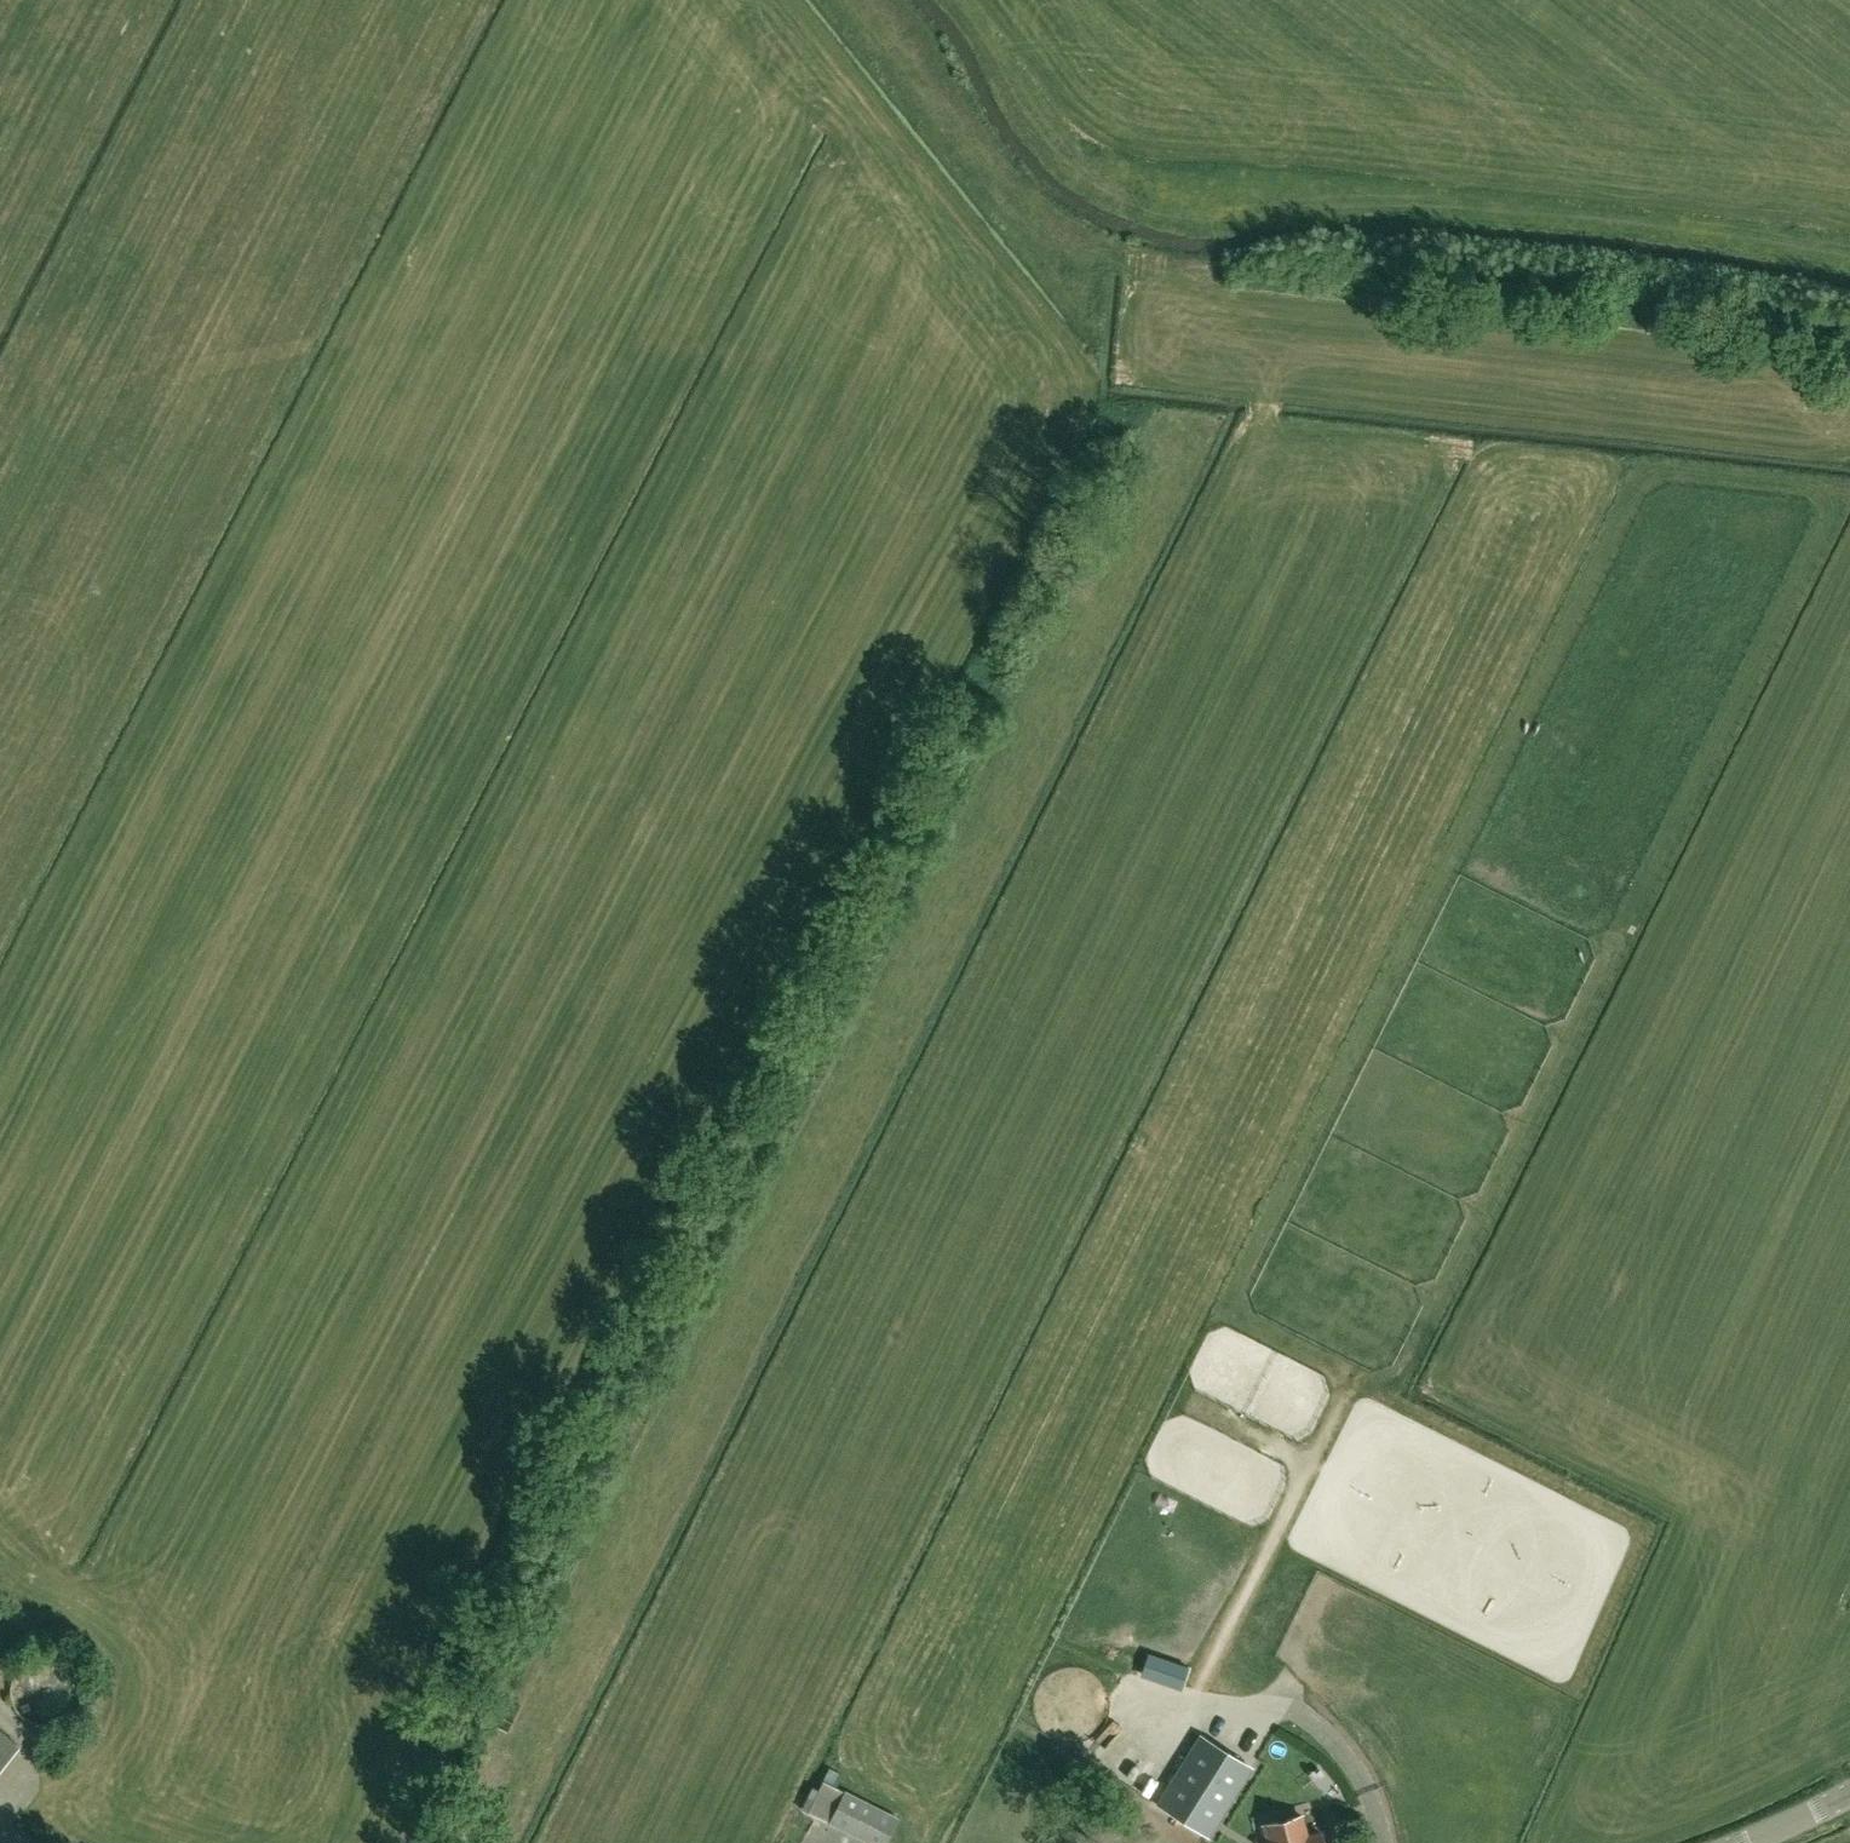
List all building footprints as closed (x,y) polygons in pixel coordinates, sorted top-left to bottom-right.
[(1183,1684),(1188,1669),(1148,1654),(1143,1669),(1183,1684)] [(18,1748),(0,1732),(0,1771),(18,1748)] [(1252,1768),(1202,1736),(1158,1804),(1209,1836),(1252,1768)] [(898,1816),(845,1790),(844,1791),(823,1780),(818,1790),(814,1788),(802,1810),(868,1842),(885,1842),(898,1816)] [(1269,1842),(1324,1842),(1321,1833),(1307,1837),(1302,1815),(1264,1825),(1269,1842)]
